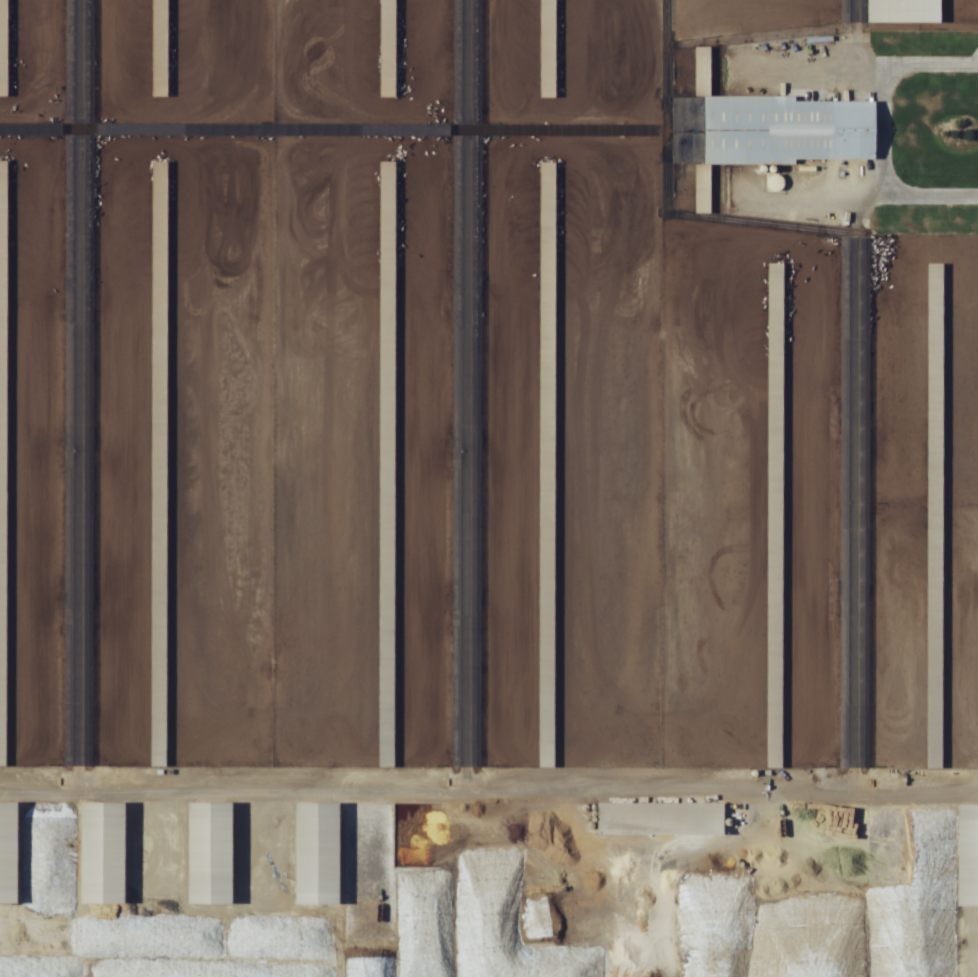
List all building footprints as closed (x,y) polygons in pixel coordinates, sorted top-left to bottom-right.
[(167,99),(167,0),(152,0),(152,99),(167,99)] [(379,99),(396,99),(396,0),(379,0),(379,99)] [(539,100),(555,100),(555,0),(539,0),(539,100)] [(868,25),(943,25),(943,0),(868,0),(868,25)] [(876,104),(794,103),(794,98),(709,97),(710,49),(694,48),(693,134),(673,133),(673,163),(875,165),(876,104)] [(167,163),(152,163),(150,769),(166,769),(167,163)] [(555,164),(539,164),(539,579),(554,579),(555,164)] [(783,265),(767,265),(766,770),(781,770),(783,265)] [(926,770),(941,770),(942,266),(927,266),(926,770)] [(378,769),(393,769),(393,615),(378,615),(378,769)] [(553,652),(538,652),(538,769),(553,769),(553,652)] [(0,804),(0,905),(17,905),(17,804),(0,804)] [(81,906),(125,906),(125,804),(81,804),(81,906)] [(232,804),(188,804),(188,906),(232,906),(232,804)] [(344,805),(296,805),(296,906),(344,906),(344,805)] [(596,805),(596,836),(723,837),(723,805),(596,805)] [(977,908),(977,806),(958,806),(958,908),(977,908)] [(751,957),(772,957),(772,921),(751,921),(751,957)]
